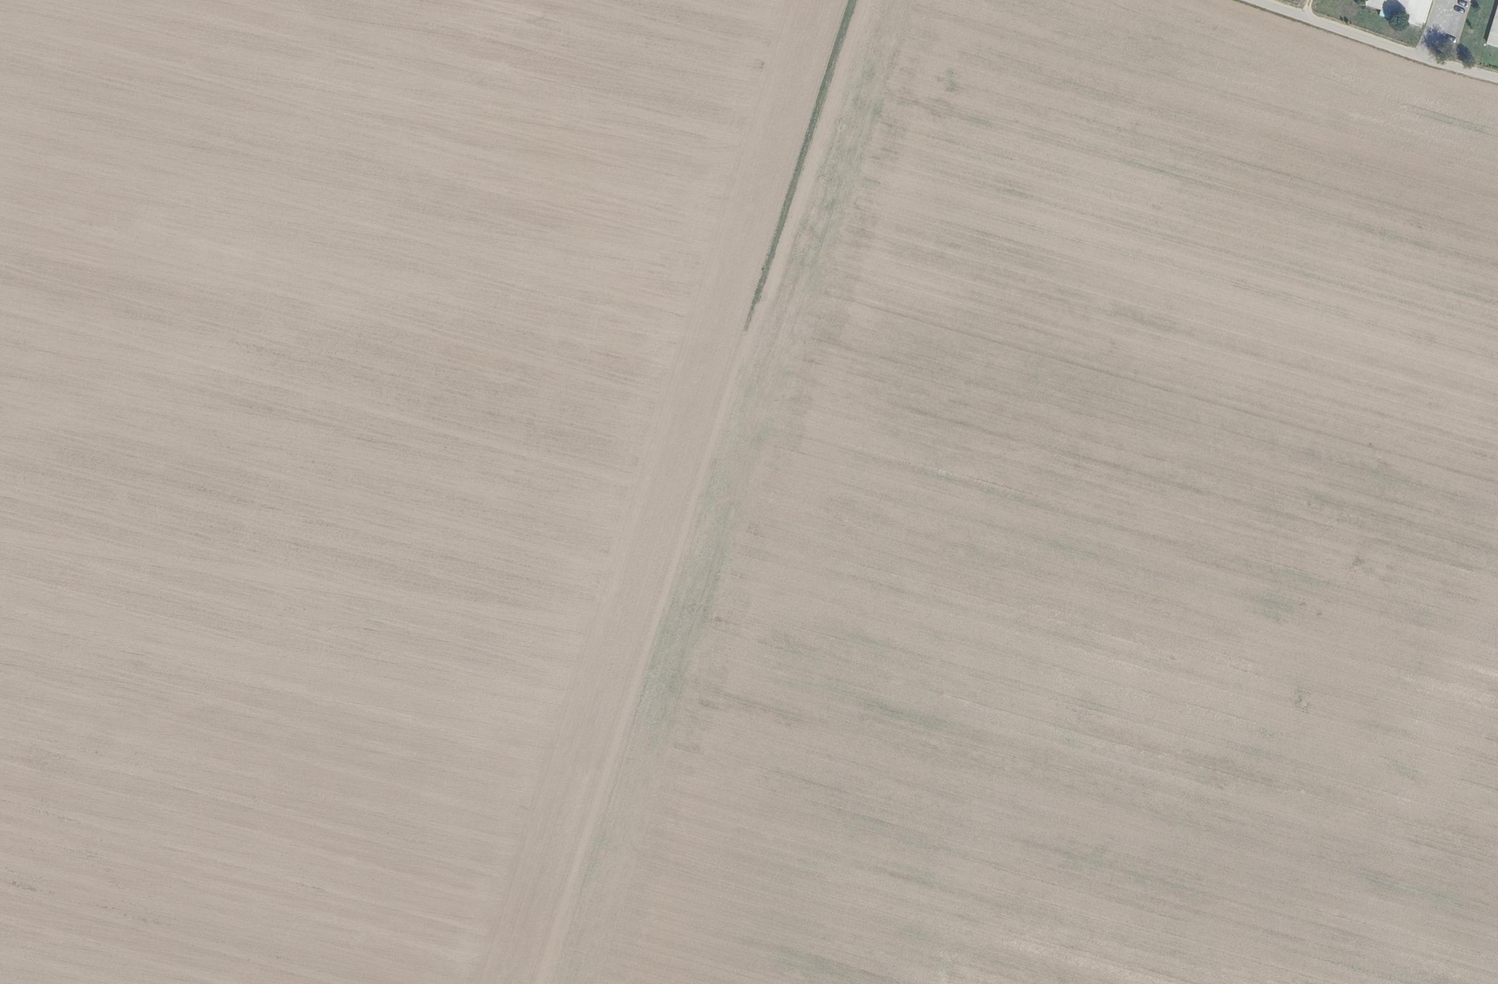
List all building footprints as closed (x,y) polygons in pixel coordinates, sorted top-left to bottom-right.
[(1366,2),(1423,21),(1430,0),(1367,0),(1366,2)] [(1487,40),(1497,44),(1497,6),(1487,40)]
